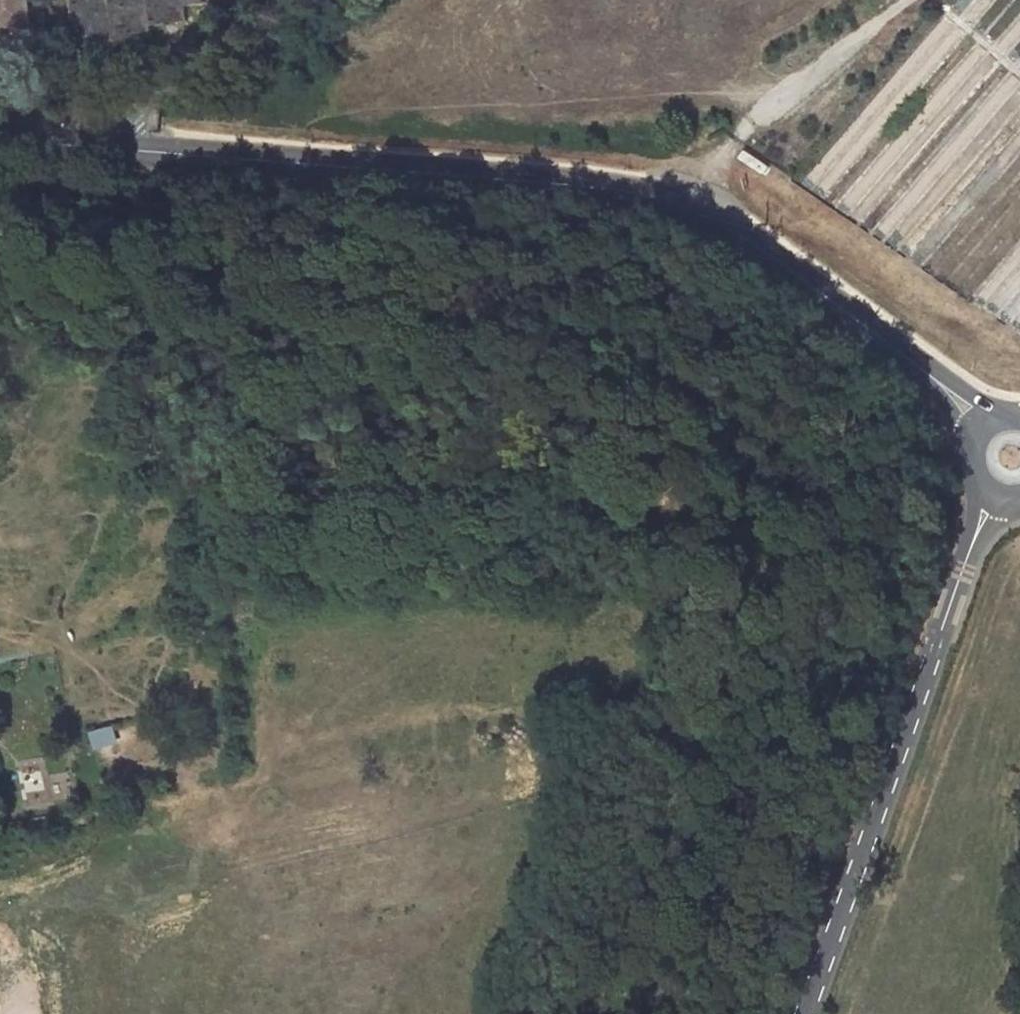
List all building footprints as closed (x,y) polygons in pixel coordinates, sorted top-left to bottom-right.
[(81,78),(120,73),(116,44),(154,39),(152,23),(187,19),(185,1),(193,0),(69,0),(81,78)] [(803,164),(872,223),(1019,349),(1019,0),(946,0),(803,164)] [(93,730),(97,748),(121,742),(117,724),(93,730)]
